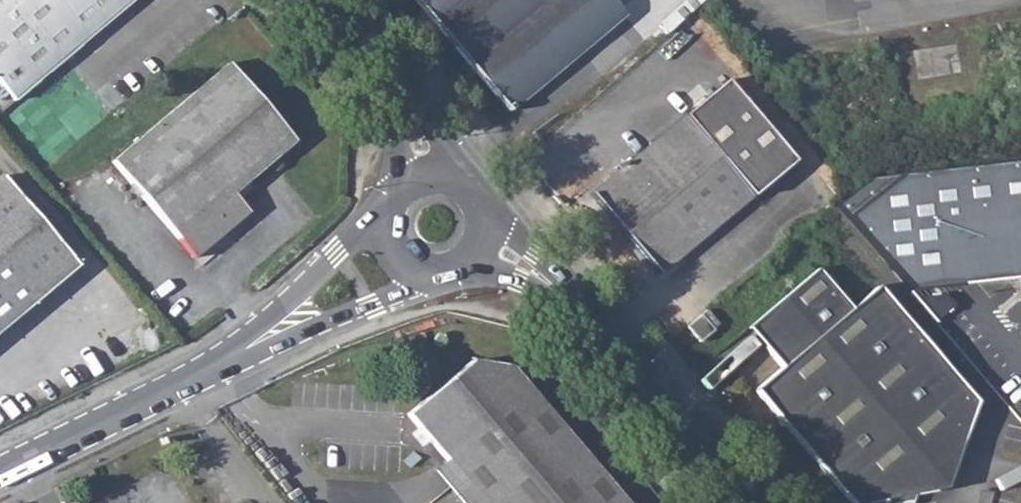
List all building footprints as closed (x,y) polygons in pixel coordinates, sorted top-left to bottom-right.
[(13,102),(128,4),(127,3),(130,0),(0,0),(0,87),(13,102)] [(509,111),(624,14),(612,0),(416,0),(509,111)] [(328,47),(335,42),(322,26),(316,31),(328,47)] [(294,140),(229,63),(114,160),(195,257),(250,211),(240,199),(254,187),(248,179),(294,140)] [(727,81),(592,194),(658,273),(792,160),(727,81)] [(914,288),(1020,276),(1020,160),(874,177),(841,205),(914,288)] [(1,176),(0,178),(0,252),(38,296),(76,264),(1,176)] [(0,252),(0,329),(38,296),(0,252)] [(767,311),(783,330),(764,346),(782,367),(755,390),(852,502),(867,502),(883,500),(916,494),(945,489),(976,401),(879,285),(852,307),(818,268),(767,311)] [(706,310),(687,326),(700,342),(718,324),(706,310)] [(748,327),(764,346),(783,330),(767,311),(748,327)] [(510,366),(470,360),(408,413),(483,502),(625,502),(510,366)] [(886,502),(912,502),(916,494),(883,500),(886,502)]
